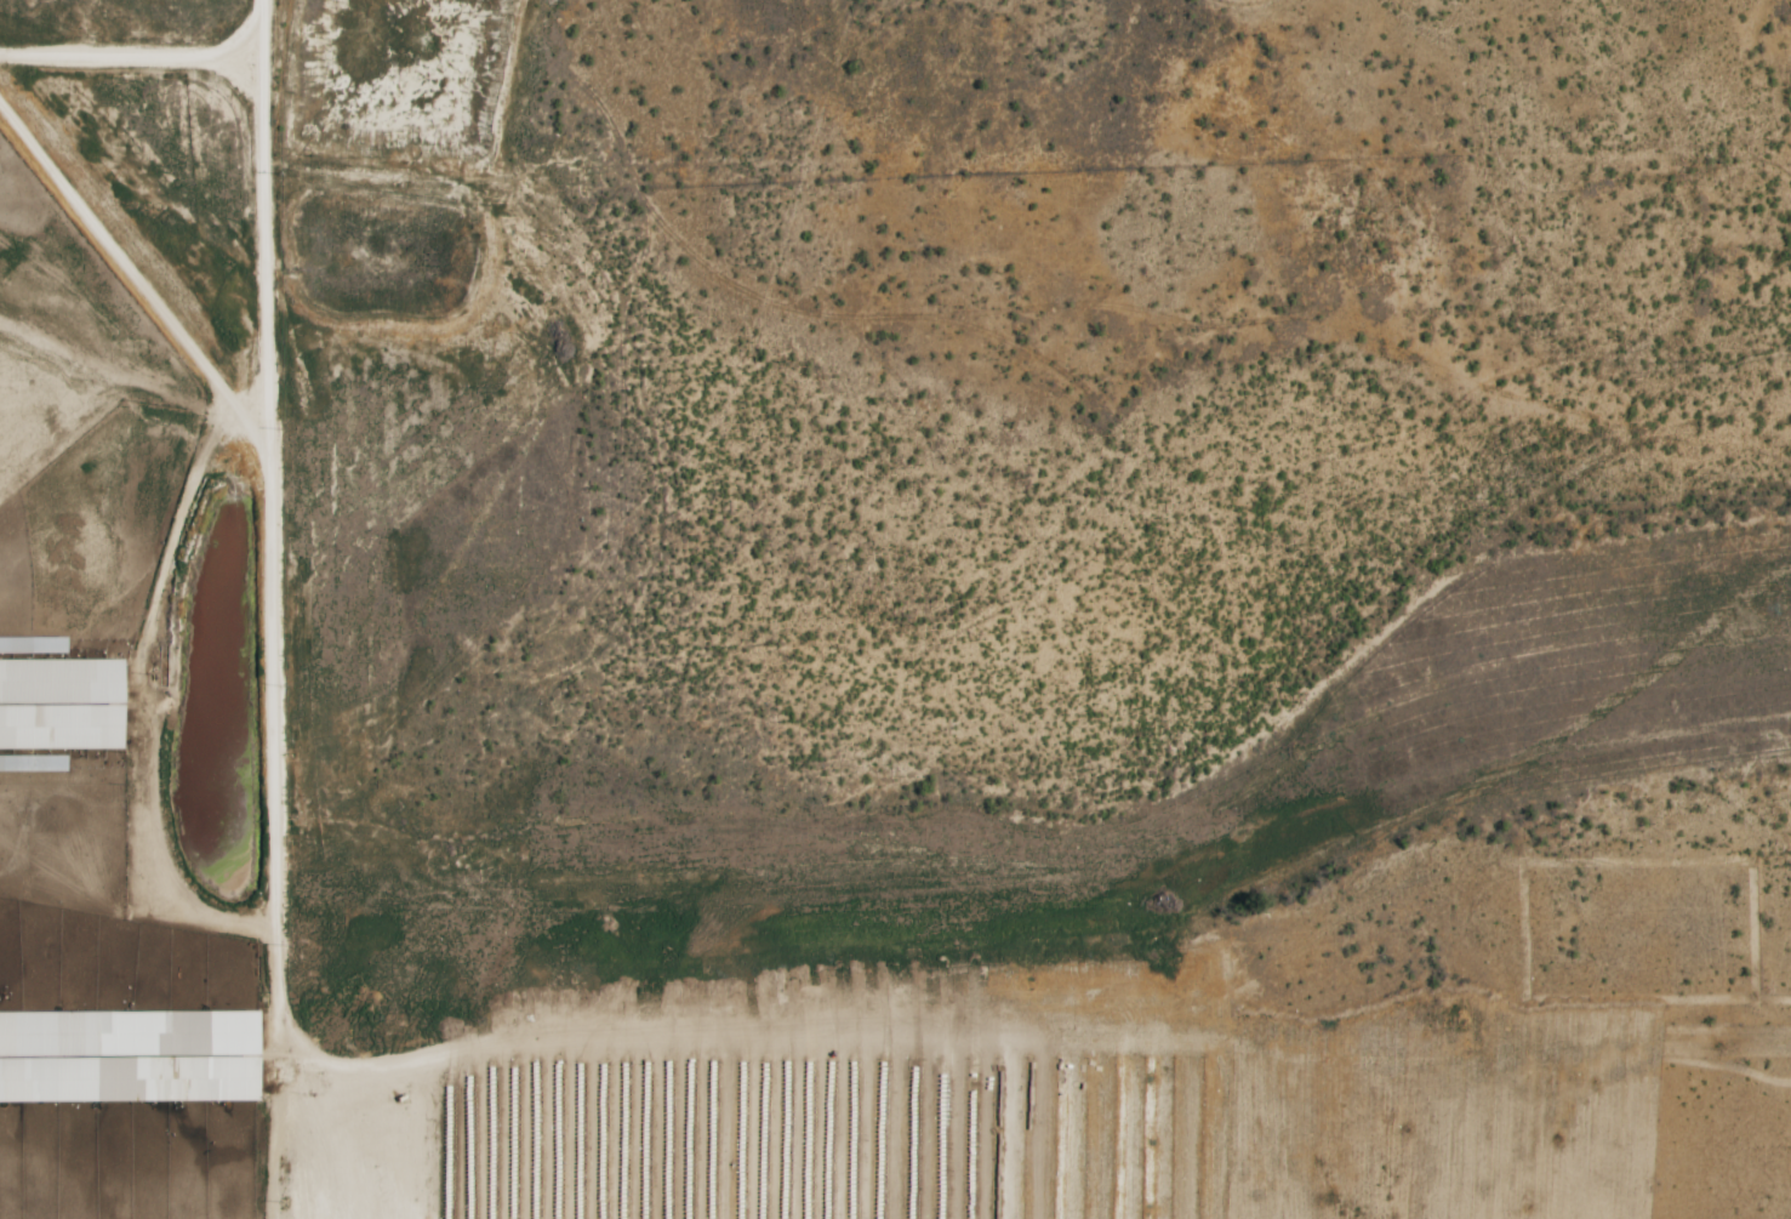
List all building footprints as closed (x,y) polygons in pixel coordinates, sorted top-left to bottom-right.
[(123,750),(123,658),(67,658),(67,638),(0,638),(0,750),(123,750)] [(67,771),(67,755),(0,756),(0,771),(67,771)] [(259,1101),(258,1012),(0,1013),(0,1103),(259,1101)]
